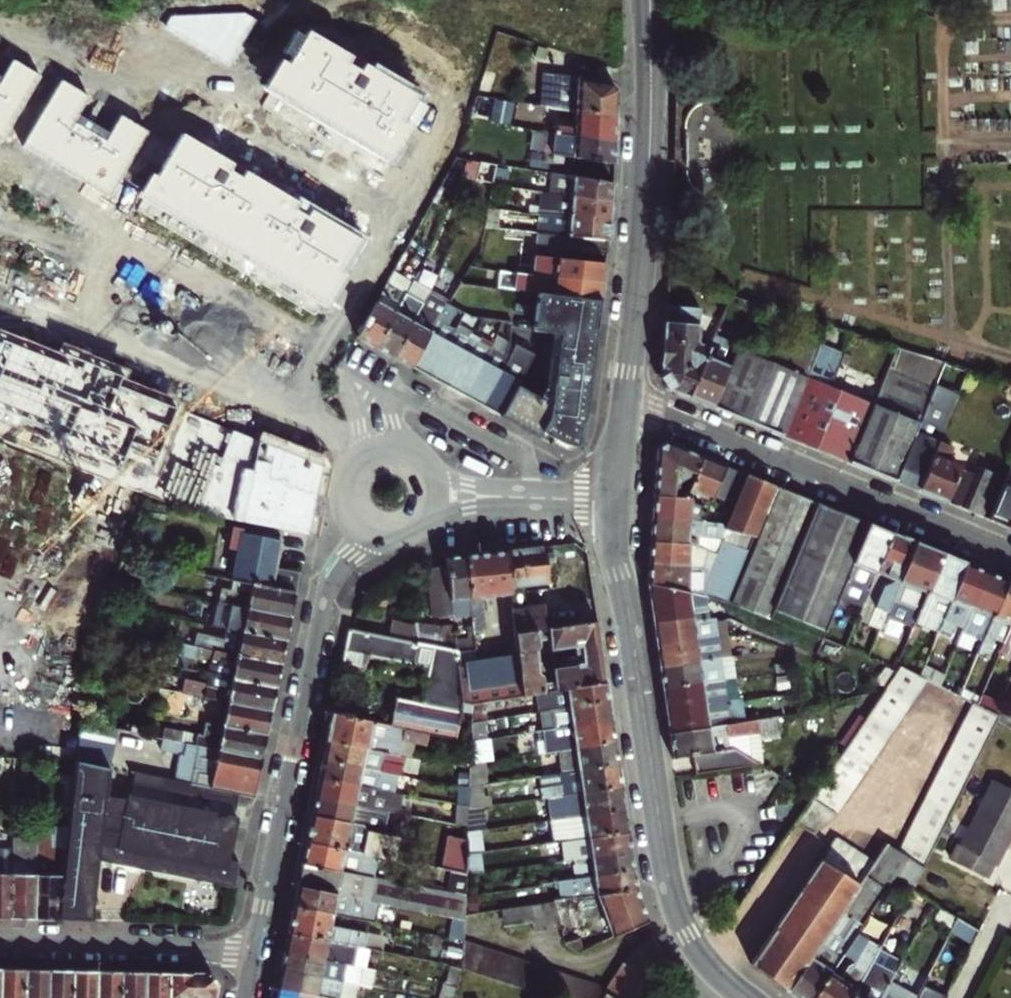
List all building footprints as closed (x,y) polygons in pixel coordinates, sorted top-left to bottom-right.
[(427,103),(306,32),(262,108),(383,179),(427,103)] [(42,75),(14,58),(0,84),(0,137),(4,139),(42,75)] [(557,113),(615,123),(616,110),(617,104),(617,96),(612,90),(544,77),(539,110),(541,110),(557,113)] [(109,195),(148,131),(119,114),(106,140),(74,121),(88,96),(60,79),(21,146),(109,195)] [(543,130),(541,137),(613,147),(614,136),(615,123),(557,113),(555,132),(543,130)] [(358,241),(181,135),(136,209),(313,316),(358,241)] [(613,147),(541,137),(538,159),(612,169),(612,159),(613,147)] [(708,170),(685,173),(687,187),(710,184),(708,170)] [(610,189),(556,181),(554,199),(608,207),(609,202),(610,198),(610,189)] [(608,207),(554,199),(538,197),(536,217),(566,220),(607,225),(608,216),(608,207)] [(548,237),(565,240),(605,243),(606,233),(607,225),(566,220),(564,231),(549,230),(548,237)] [(509,270),(509,275),(600,287),(601,277),(602,272),(602,268),(564,262),(565,252),(565,240),(548,237),(520,235),(516,270),(509,270)] [(565,240),(565,252),(604,256),(604,250),(605,243),(565,240)] [(600,287),(509,275),(508,280),(515,281),(513,294),(535,297),(597,305),(598,305),(599,297),(600,287)] [(365,346),(375,352),(402,304),(383,293),(357,342),(365,346)] [(705,411),(713,414),(754,309),(731,302),(712,296),(709,304),(713,315),(724,319),(717,339),(691,405),(705,411)] [(597,305),(535,297),(529,336),(558,339),(552,395),(584,398),(589,368),(595,319),(597,305)] [(393,362),(419,314),(402,304),(375,352),(386,357),(393,362)] [(747,428),(789,320),(754,309),(713,414),(747,428)] [(681,401),(691,405),(717,339),(697,335),(700,316),(666,311),(660,382),(667,395),(681,401)] [(437,324),(419,314),(393,362),(402,367),(411,372),(437,324)] [(437,324),(411,372),(420,377),(428,382),(455,335),(442,327),(444,323),(439,319),(437,324)] [(789,320),(747,428),(779,441),(825,332),(789,320)] [(481,411),(514,352),(506,345),(508,325),(504,324),(488,353),(462,401),(473,406),(481,411)] [(326,453),(0,329),(0,330),(0,437),(234,523),(307,539),(326,453)] [(849,339),(825,332),(779,441),(791,446),(803,451),(827,393),(849,339)] [(437,387),(446,392),(476,339),(471,336),(468,342),(455,335),(428,382),(437,387)] [(462,401),(488,353),(477,347),(481,342),(476,339),(446,392),(453,396),(462,401)] [(517,389),(534,358),(514,352),(481,411),(491,417),(500,422),(500,421),(517,389)] [(966,376),(943,369),(895,354),(871,410),(857,444),(847,469),(857,473),(869,478),(876,480),(892,487),(917,498),(937,448),(966,376)] [(580,426),(584,398),(552,395),(550,407),(517,389),(500,421),(566,457),(578,446),(580,426)] [(871,410),(827,393),(803,451),(830,462),(847,469),(857,444),(871,410)] [(690,484),(699,461),(664,447),(655,456),(653,486),(652,502),(674,504),(676,481),(690,484)] [(930,503),(943,508),(958,473),(945,468),(951,453),(937,448),(917,498),(930,503)] [(690,484),(686,495),(709,506),(724,471),(713,467),(699,461),(690,484)] [(962,474),(958,473),(943,508),(963,516),(979,523),(995,482),(964,469),(962,474)] [(709,506),(706,513),(702,523),(700,528),(726,529),(730,519),(746,480),(735,476),(724,471),(709,506)] [(720,544),(712,562),(705,579),(697,601),(707,603),(711,603),(728,608),(732,609),(733,605),(728,602),(772,491),(759,485),(746,480),(730,519),(726,529),(720,544)] [(1010,536),(1010,490),(1005,487),(989,527),(1010,536)] [(764,530),(733,605),(732,609),(767,624),(770,617),(815,509),(796,501),(779,494),(768,521),(770,521),(766,531),(764,530)] [(652,516),(651,525),(688,527),(689,511),(689,505),(682,504),(674,504),(652,502),(652,516)] [(815,509),(770,617),(821,637),(836,601),(867,530),(841,519),(815,509)] [(702,523),(706,513),(701,511),(697,520),(702,523)] [(651,536),(650,547),(687,549),(697,554),(698,545),(720,544),(726,529),(700,528),(688,527),(651,525),(651,536)] [(867,530),(836,601),(860,612),(874,579),(890,539),(878,534),(867,530)] [(251,589),(295,598),(298,587),(299,579),(274,573),(280,546),(261,542),(241,538),(242,536),(233,534),(232,539),(228,552),(238,554),(231,584),(251,589)] [(876,635),(882,623),(912,548),(901,544),(890,539),(874,579),(860,612),(855,626),(876,635)] [(686,574),(687,549),(650,547),(649,561),(649,570),(686,574)] [(912,548),(882,623),(894,629),(891,637),(905,644),(912,627),(940,560),(925,554),(912,548)] [(503,558),(507,594),(545,590),(541,554),(524,556),(503,558)] [(484,559),(464,561),(470,615),(471,628),(472,640),(473,645),(481,644),(480,633),(485,632),(482,603),(508,601),(507,594),(503,558),(484,559)] [(940,560),(912,627),(935,637),(963,569),(949,564),(940,560)] [(445,563),(446,568),(450,617),(470,615),(464,561),(455,562),(445,563)] [(450,617),(446,568),(436,569),(428,569),(433,619),(450,617)] [(961,633),(983,577),(972,573),(963,569),(935,637),(947,642),(952,630),(961,633)] [(686,574),(649,570),(648,580),(648,591),(685,598),(686,574)] [(691,575),(686,574),(685,598),(697,601),(705,579),(691,575)] [(994,582),(983,577),(961,633),(959,638),(979,646),(981,641),(1004,586),(994,582)] [(1006,630),(1010,618),(1010,589),(1004,586),(981,641),(988,644),(995,626),(1006,630)] [(295,598),(251,589),(248,600),(225,595),(221,609),(290,624),(293,611),(295,598)] [(650,610),(653,627),(715,619),(715,624),(728,622),(726,611),(708,614),(707,603),(697,601),(685,598),(648,591),(650,610)] [(290,624),(221,609),(217,608),(213,630),(229,634),(286,645),(288,634),(290,624)] [(788,633),(818,644),(821,637),(770,617),(767,624),(788,633)] [(1006,630),(999,647),(1006,650),(1010,640),(1010,618),(1006,630)] [(715,619),(653,627),(654,638),(655,648),(718,641),(715,624),(715,619)] [(397,642),(407,644),(412,626),(405,625),(397,642)] [(412,626),(407,644),(454,653),(453,641),(453,639),(441,639),(441,629),(412,626)] [(579,651),(598,649),(596,638),(595,627),(565,631),(568,652),(579,651)] [(452,629),(441,629),(441,639),(453,639),(452,629)] [(558,654),(568,652),(565,631),(540,635),(541,644),(547,643),(547,649),(553,648),(557,648),(558,654)] [(390,732),(433,742),(453,746),(459,703),(454,659),(454,653),(407,644),(397,642),(348,632),(343,653),(340,669),(361,674),(364,660),(430,673),(423,709),(396,703),(391,730),(390,732)] [(197,651),(213,654),(281,668),(284,656),(286,645),(229,634),(226,644),(199,638),(197,651)] [(540,635),(512,639),(513,652),(514,660),(533,658),(534,654),(536,651),(536,644),(541,644),(540,635)] [(454,659),(474,656),(473,645),(472,640),(468,640),(453,641),(454,653),(454,659)] [(718,641),(655,648),(657,659),(658,671),(721,666),(718,641)] [(581,670),(601,667),(599,658),(598,649),(579,651),(580,660),(581,670)] [(513,652),(474,656),(475,666),(515,662),(514,660),(513,652)] [(281,668),(213,654),(210,667),(233,672),(231,684),(276,693),(278,681),(281,668)] [(474,656),(454,659),(459,703),(470,707),(519,699),(516,679),(515,662),(475,666),(474,656)] [(534,667),(533,658),(514,660),(515,662),(516,679),(534,676),(534,667)] [(660,681),(661,693),(703,689),(702,674),(721,671),(721,666),(658,671),(660,681)] [(570,671),(572,692),(604,688),(603,684),(602,679),(601,667),(581,670),(570,671)] [(548,695),(572,692),(570,671),(567,672),(562,672),(562,678),(552,679),(553,688),(547,688),(548,695)] [(918,684),(922,685),(937,692),(942,681),(921,671),(916,683),(918,684)] [(892,683),(883,695),(902,689),(918,684),(916,683),(897,675),(892,683)] [(519,699),(536,697),(548,695),(547,688),(541,689),(541,681),(539,680),(534,676),(516,679),(519,699)] [(276,693),(231,684),(207,679),(203,701),(271,715),(273,705),(276,693)] [(902,689),(883,695),(873,709),(866,720),(858,731),(850,744),(841,756),(833,769),(825,779),(816,793),(809,802),(808,804),(806,808),(791,828),(809,842),(831,819),(839,808),(847,795),(855,784),(863,772),(872,759),(881,746),(888,735),(896,724),(905,710),(914,697),(922,685),(918,684),(902,689)] [(663,707),(665,716),(727,709),(725,686),(703,689),(661,693),(663,707)] [(538,716),(551,714),(607,707),(605,697),(604,688),(572,692),(548,695),(536,697),(538,716)] [(205,716),(203,726),(267,739),(269,727),(271,715),(203,701),(189,699),(187,712),(205,716)] [(541,735),(555,733),(610,726),(608,717),(607,707),(551,714),(553,726),(539,728),(541,735)] [(936,775),(929,789),(922,803),(916,815),(909,829),(902,843),(895,856),(904,861),(920,871),(927,858),(934,844),(941,829),(947,817),(954,803),(961,789),(967,776),(974,764),(980,750),(987,737),(993,724),(992,722),(974,710),(970,708),(962,723),(955,736),(949,750),(942,762),(936,775)] [(727,709),(665,716),(667,729),(669,739),(729,730),(727,709)] [(992,722),(993,724),(1008,731),(1010,725),(1010,719),(996,712),(992,722)] [(553,726),(551,714),(538,716),(539,728),(553,726)] [(327,732),(325,746),(415,764),(417,765),(420,749),(431,751),(433,742),(390,732),(391,730),(330,718),(327,732)] [(488,828),(485,761),(489,761),(488,725),(468,726),(470,789),(454,789),(455,829),(488,828)] [(262,763),(193,749),(79,726),(74,767),(110,774),(139,779),(140,780),(145,754),(178,760),(176,773),(192,776),(190,789),(225,796),(254,802),(257,784),(262,763)] [(198,726),(193,749),(262,763),(264,751),(267,739),(203,726),(198,726)] [(555,733),(556,744),(570,742),(572,754),(613,749),(611,736),(610,726),(555,733)] [(672,763),(692,760),(732,754),(757,769),(752,740),(759,739),(758,726),(729,730),(669,739),(671,754),(672,763)] [(557,749),(558,757),(572,754),(570,742),(556,744),(557,749)] [(323,753),(321,764),(398,780),(399,773),(412,776),(415,764),(325,746),(323,753)] [(544,751),(545,758),(558,757),(557,749),(544,751)] [(546,773),(547,780),(616,771),(616,766),(614,758),(613,749),(572,754),(558,757),(560,771),(546,773)] [(693,768),(693,778),(757,769),(732,754),(692,760),(693,768)] [(319,773),(317,782),(399,800),(408,802),(411,783),(398,780),(321,764),(319,773)] [(72,781),(74,767),(63,766),(62,779),(72,781)] [(55,767),(44,767),(44,777),(55,777),(55,767)] [(55,923),(92,924),(99,871),(234,897),(240,868),(224,866),(227,852),(234,818),(132,798),(130,804),(107,800),(110,774),(74,767),(72,781),(68,815),(66,835),(55,923)] [(30,770),(18,770),(18,779),(30,779),(30,770)] [(616,771),(547,780),(550,802),(579,798),(620,792),(618,782),(616,771)] [(68,815),(72,781),(62,779),(58,814),(68,815)] [(140,780),(139,779),(136,792),(179,800),(181,788),(140,780)] [(315,792),(313,802),(386,818),(395,819),(399,800),(317,782),(315,792)] [(944,863),(981,882),(985,874),(988,867),(991,869),(1010,829),(1010,797),(988,785),(955,851),(952,849),(944,863)] [(181,788),(179,800),(222,809),(225,796),(190,789),(181,788)] [(620,792),(579,798),(582,821),(623,816),(622,805),(620,792)] [(308,827),(304,846),(374,860),(395,865),(400,840),(383,837),(386,818),(313,802),(308,827)] [(553,817),(554,825),(567,823),(566,815),(553,817)] [(583,831),(585,842),(626,837),(625,827),(623,816),(582,821),(567,823),(568,833),(569,833),(583,831)] [(556,837),(569,836),(569,833),(568,833),(567,823),(554,825),(556,837)] [(66,835),(35,834),(35,842),(33,923),(45,923),(55,923),(66,835)] [(838,835),(825,854),(749,967),(764,979),(783,993),(862,882),(877,861),(863,852),(850,843),(838,835)] [(570,844),(569,836),(556,837),(557,846),(570,844)] [(557,846),(536,849),(537,860),(570,856),(571,864),(629,856),(628,848),(626,837),(585,842),(570,844),(557,846)] [(437,866),(435,873),(462,878),(462,877),(463,857),(463,845),(443,841),(437,866)] [(35,842),(10,842),(10,854),(10,879),(9,922),(21,922),(33,923),(35,842)] [(301,859),(300,868),(399,888),(401,879),(371,874),(374,860),(304,846),(301,859)] [(783,993),(787,996),(790,997),(812,997),(866,918),(894,876),(904,861),(895,856),(885,850),(877,861),(862,882),(783,993)] [(0,854),(0,922),(9,922),(10,879),(10,854),(0,854)] [(591,869),(592,880),(632,874),(631,866),(629,856),(571,864),(572,871),(591,869)] [(904,861),(894,876),(912,887),(920,871),(904,861)] [(297,879),(295,892),(351,902),(377,907),(449,921),(460,923),(461,900),(399,888),(300,868),(297,879)] [(435,873),(433,872),(431,883),(462,889),(462,878),(435,873)] [(594,889),(596,900),(635,895),(634,886),(632,874),(592,880),(574,882),(575,891),(594,889)] [(575,891),(577,903),(596,900),(594,889),(575,891)] [(1006,928),(1010,915),(1010,896),(997,891),(986,921),(1006,928)] [(288,926),(286,936),(343,948),(384,957),(387,942),(333,931),(327,932),(329,920),(373,928),(377,907),(351,902),(295,892),(293,902),(291,912),(288,926)] [(596,900),(577,903),(579,919),(597,918),(597,915),(599,914),(609,944),(646,929),(640,913),(636,900),(635,895),(596,900)] [(549,907),(493,914),(494,927),(522,925),(523,938),(556,934),(549,907)] [(812,997),(852,997),(877,951),(892,922),(887,919),(881,928),(866,918),(812,997)] [(459,941),(460,923),(449,921),(445,941),(459,944),(459,941)] [(284,946),(282,955),(340,967),(343,948),(286,936),(284,946)] [(521,995),(528,997),(612,997),(597,992),(585,987),(571,982),(558,978),(544,973),(532,968),(530,968),(518,963),(506,958),(493,953),(480,948),(459,941),(459,944),(458,972),(470,977),(483,982),(496,986),(509,991),(521,995)] [(586,945),(590,953),(595,951),(591,943),(586,945)] [(612,997),(639,997),(646,986),(653,973),(661,959),(655,947),(654,944),(639,957),(635,963),(626,975),(618,988),(612,997)] [(877,951),(852,997),(878,997),(885,986),(890,978),(877,969),(885,955),(877,951)] [(280,965),(278,974),(336,985),(340,967),(282,955),(280,965)] [(0,972),(0,997),(23,997),(24,973),(13,972),(0,972)] [(47,973),(36,973),(24,973),(23,997),(47,997),(47,973)] [(47,973),(47,997),(73,997),(74,974),(61,974),(47,973)] [(74,974),(73,997),(95,997),(96,974),(83,974),(74,974)] [(95,997),(120,997),(121,975),(108,975),(96,974),(95,997)] [(274,993),(300,997),(334,997),(336,985),(278,974),(276,985),(274,993)] [(144,975),(133,975),(121,975),(120,997),(143,997),(144,975)] [(144,975),(143,997),(168,997),(168,976),(155,976),(144,975)] [(168,997),(213,997),(216,986),(211,977),(168,976),(168,997)] [(878,997),(909,997),(885,986),(878,997)] [(942,997),(920,989),(915,997),(942,997)]
